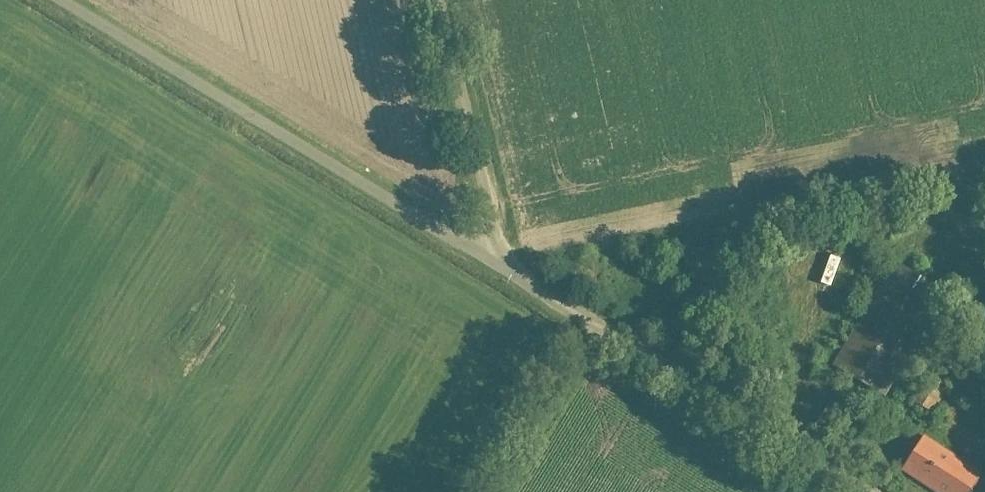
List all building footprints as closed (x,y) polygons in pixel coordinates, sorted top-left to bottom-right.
[(885,400),(947,294),(893,262),(831,368),(885,400)] [(824,284),(833,288),(843,268),(834,264),(824,284)] [(933,415),(969,352),(941,336),(919,371),(928,375),(912,404),(933,415)] [(981,475),(923,438),(901,472),(932,491),(970,491),(981,475)]
